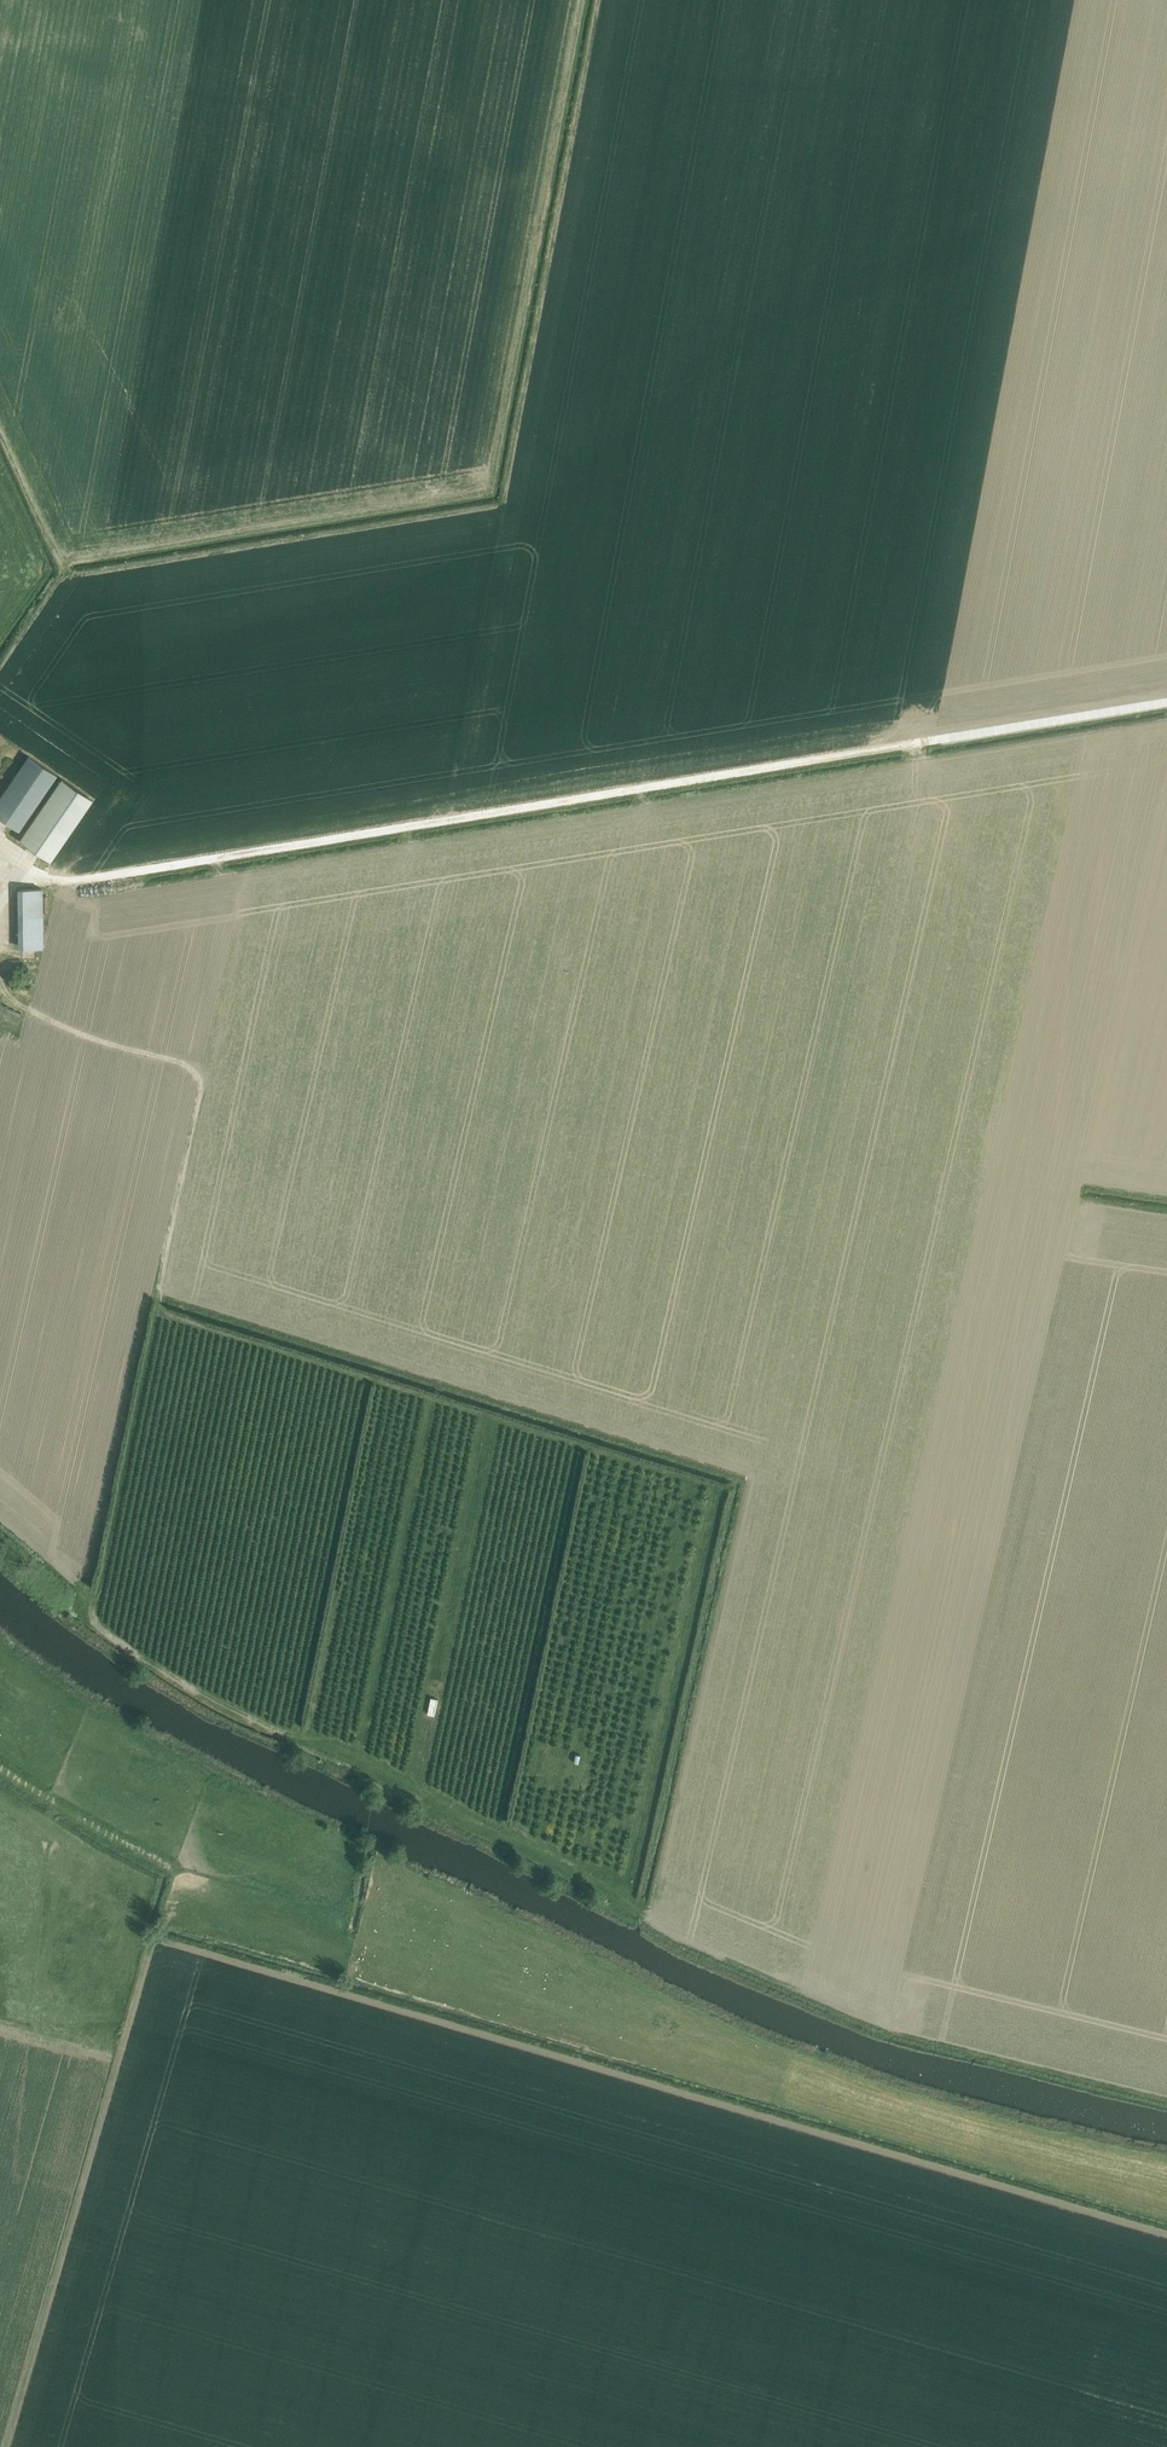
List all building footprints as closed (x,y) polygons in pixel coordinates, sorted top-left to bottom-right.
[(58,776),(28,756),(0,798),(0,819),(19,832),(58,776)] [(49,861),(91,799),(62,778),(19,841),(49,861)] [(43,948),(42,889),(17,889),(18,948),(43,948)]
